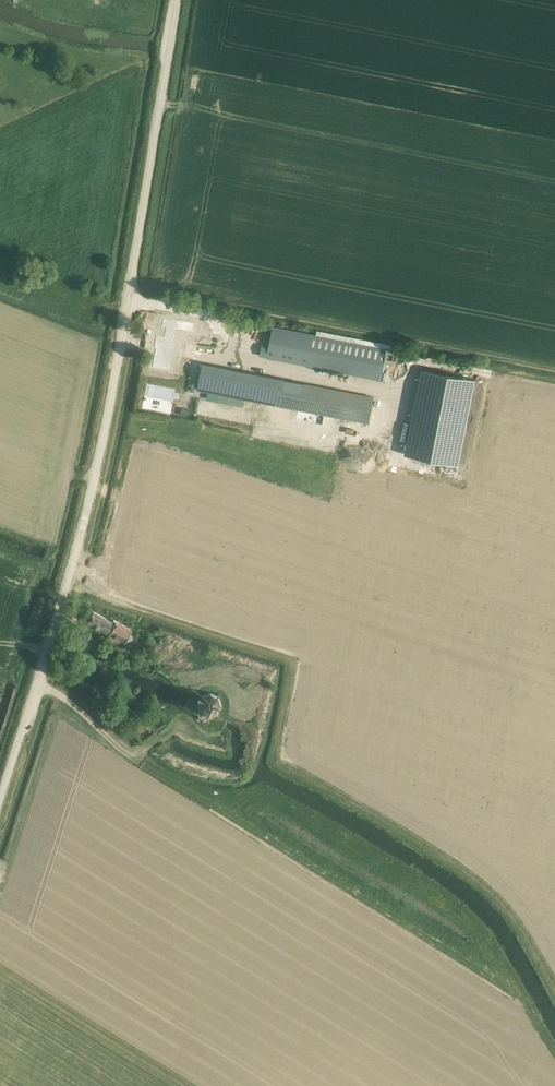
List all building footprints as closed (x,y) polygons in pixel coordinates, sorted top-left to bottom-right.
[(151,368),(169,372),(170,362),(174,362),(176,351),(173,351),(174,341),(173,341),(174,331),(193,335),(195,326),(163,320),(161,329),(165,330),(164,339),(156,337),(153,350),(155,350),(151,368)] [(216,340),(226,341),(228,329),(219,327),(216,340)] [(394,351),(314,335),(273,327),(269,347),(262,345),(260,356),(308,366),(382,380),(381,383),(392,385),(393,371),(389,370),(391,358),(393,358),(394,351)] [(286,381),(214,366),(203,364),(198,390),(212,393),(211,398),(216,399),(217,394),(220,394),(218,402),(227,404),(228,396),(281,407),(281,406),(299,410),(369,425),(374,398),(304,384),(303,391),(285,387),(286,381)] [(422,369),(405,455),(459,465),(476,379),(422,369)] [(114,620),(113,622),(93,612),(87,622),(109,634),(109,635),(112,637),(111,640),(117,643),(122,642),(124,643),(132,630),(114,620)] [(198,705),(200,709),(201,714),(209,718),(218,715),(221,707),(218,699),(211,694),(203,697),(198,705)]
